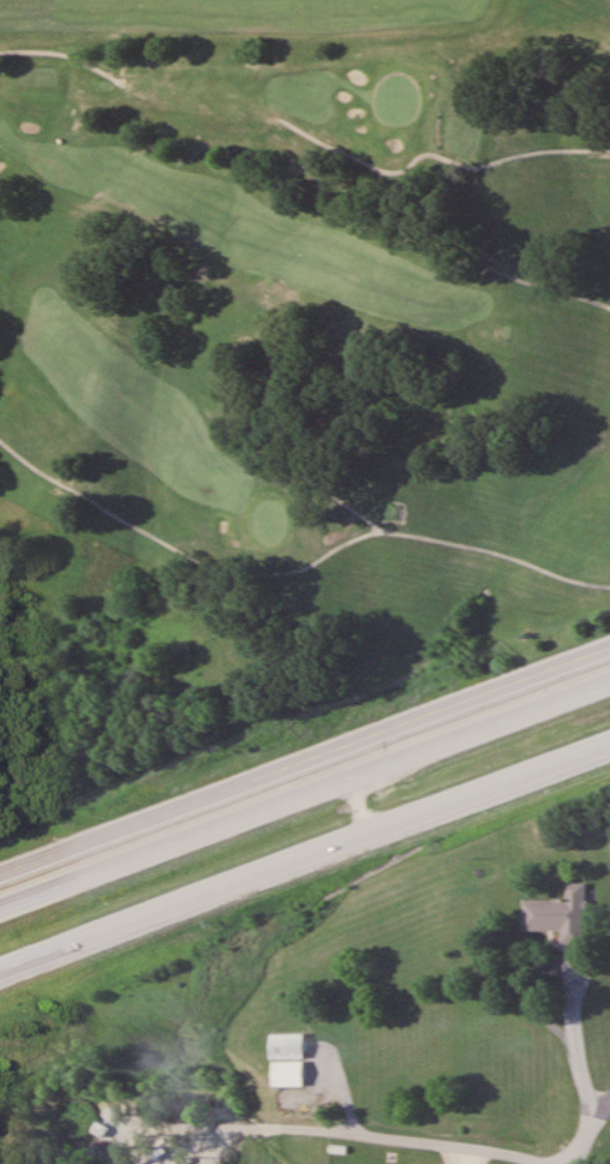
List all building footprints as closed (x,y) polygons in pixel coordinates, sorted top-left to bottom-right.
[(584,884),(564,884),(564,901),(521,901),(521,932),(558,932),(558,944),(584,944),(584,884)] [(270,1085),(303,1085),(303,1034),(270,1034),(270,1085)]
